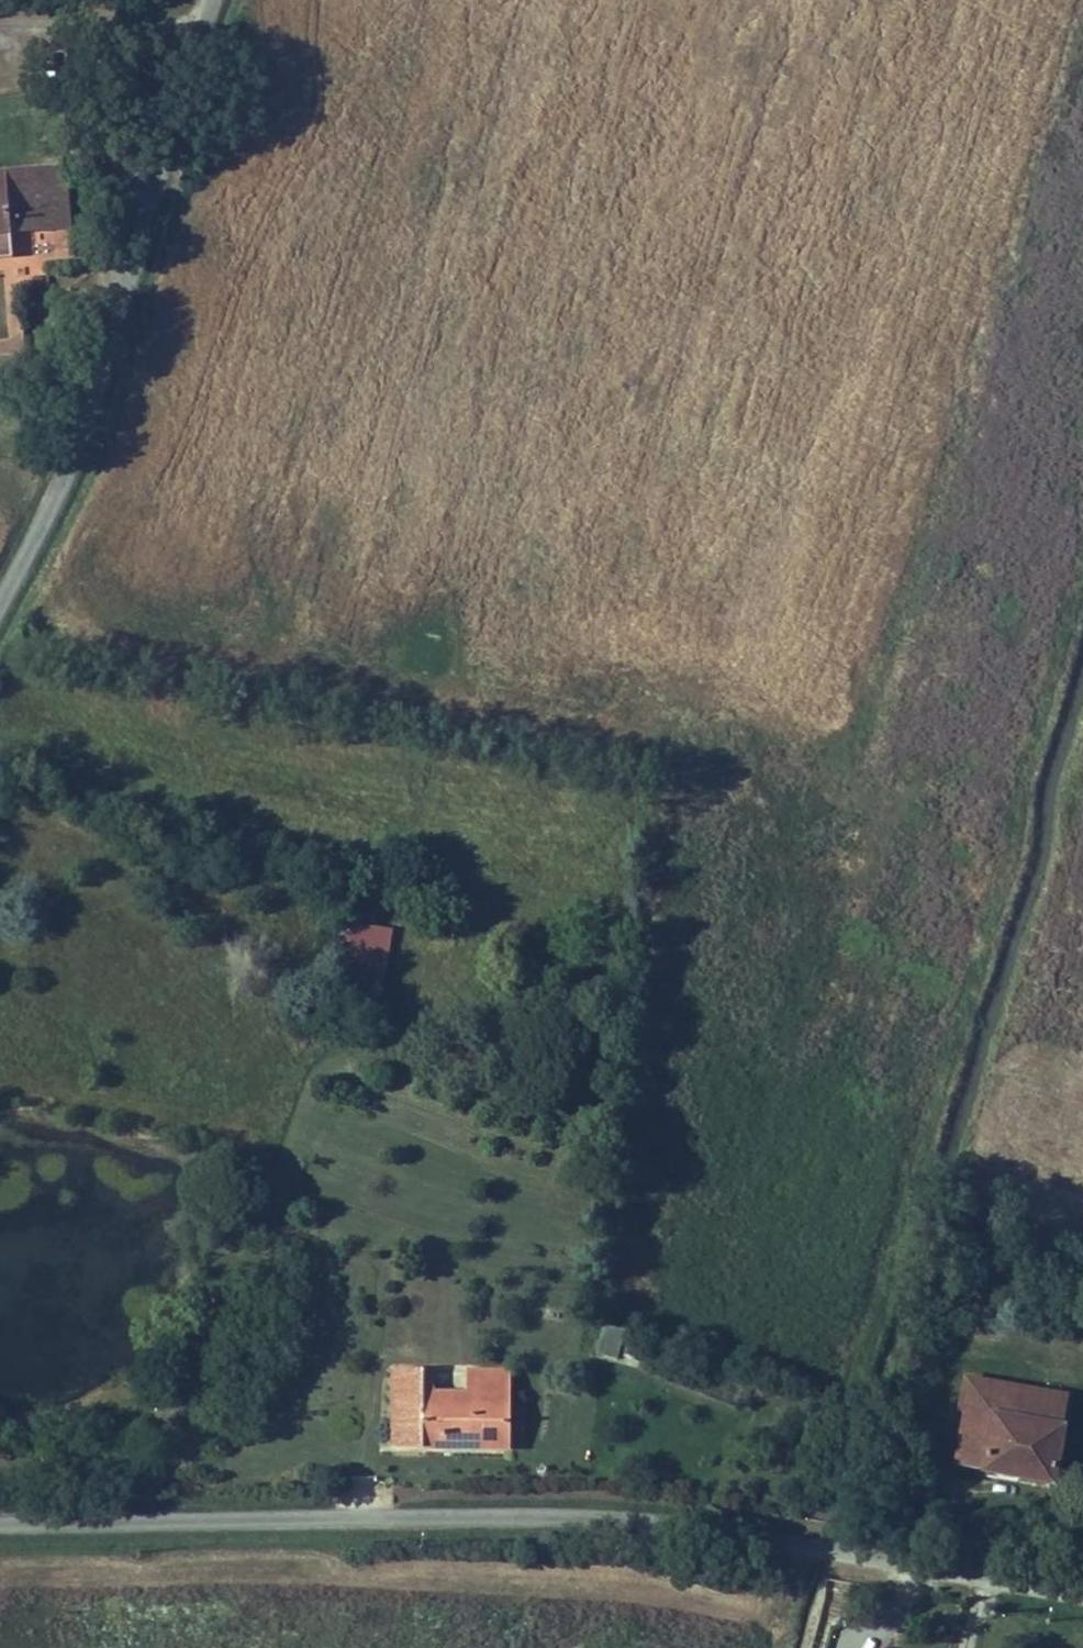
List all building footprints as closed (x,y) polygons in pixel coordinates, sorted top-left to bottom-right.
[(9,278),(8,251),(66,252),(68,194),(0,192),(0,277),(9,278)] [(384,984),(388,927),(345,925),(342,981),(384,984)] [(617,1361),(624,1329),(600,1323),(593,1355),(617,1361)] [(458,1340),(414,1333),(403,1404),(438,1409),(437,1416),(522,1429),(531,1357),(491,1353),(489,1371),(454,1366),(458,1340)] [(1056,1476),(1062,1387),(959,1380),(958,1418),(970,1420),(966,1470),(1056,1476)] [(874,1642),(834,1631),(829,1647),(873,1647),(874,1642)]
